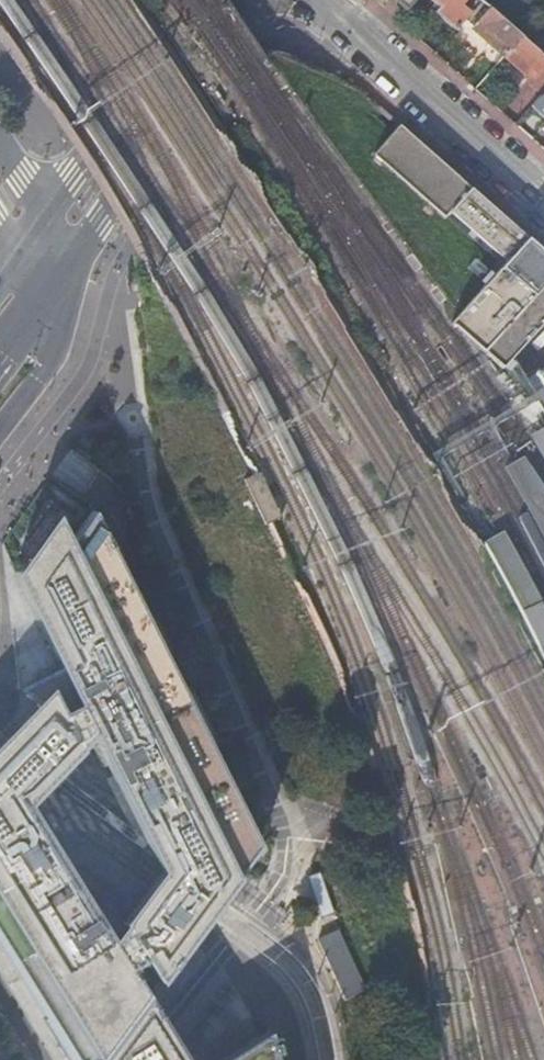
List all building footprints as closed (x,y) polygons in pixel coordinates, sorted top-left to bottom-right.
[(415,0),(394,0),(406,10),(415,0)] [(437,4),(441,7),(436,12),(455,29),(463,20),(470,11),(463,5),(467,0),(432,0),(437,4)] [(522,36),(481,0),(480,0),(470,11),(463,20),(488,41),(505,56),(522,36)] [(480,0),(467,0),(463,5),(470,11),(480,0)] [(522,36),(505,56),(524,72),(528,75),(525,78),(543,94),(543,55),(522,36)] [(533,107),(543,116),(543,94),(533,107)] [(371,155),(443,220),(451,211),(506,260),(451,323),(484,351),(499,333),(513,354),(543,319),(543,253),(541,250),(527,238),(485,201),(471,188),(399,123),(371,155)] [(68,1059),(186,1059),(145,995),(182,946),(192,932),(199,923),(202,919),(206,913),(216,900),(221,894),(231,882),(234,877),(239,871),(257,845),(247,824),(146,622),(137,605),(130,591),(90,512),(66,545),(57,526),(16,583),(59,669),(49,674),(34,682),(17,691),(35,704),(19,721),(4,738),(0,741),(0,951),(52,1033),(68,1059)] [(34,677),(34,682),(49,674),(48,674),(43,671),(40,671),(37,672),(34,677)] [(267,1030),(219,1059),(274,1059),(267,1030)]
